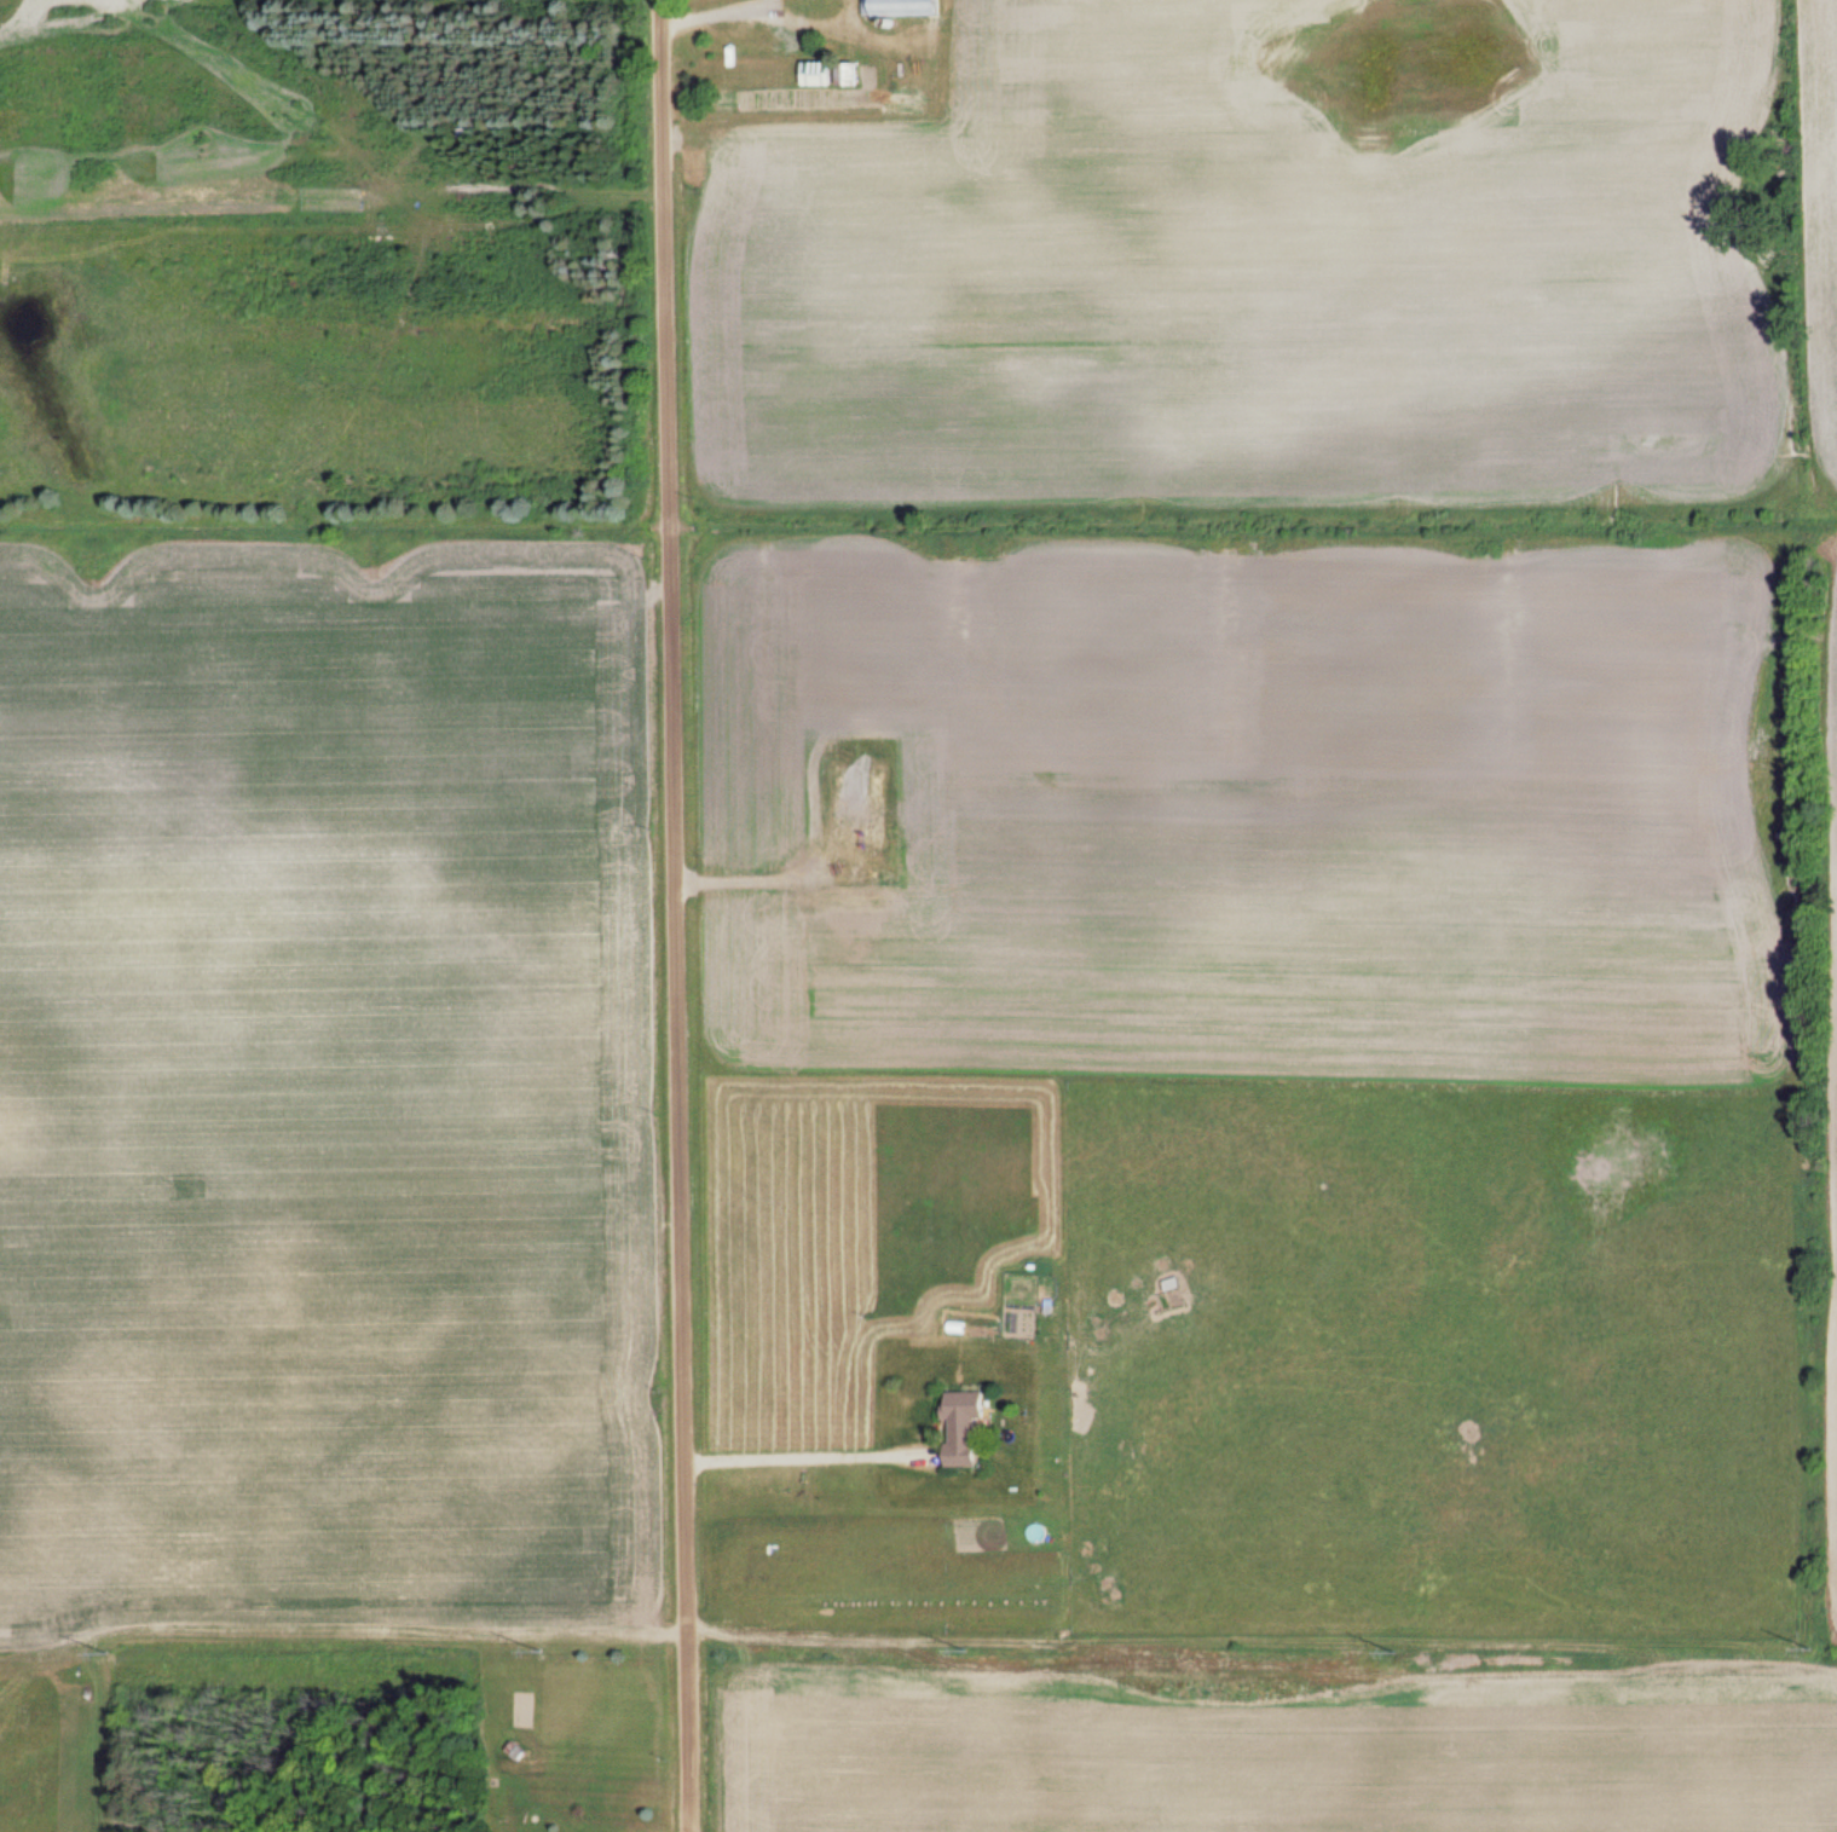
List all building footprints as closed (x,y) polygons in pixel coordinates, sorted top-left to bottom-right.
[(863,16),(938,15),(938,0),(863,0),(863,16)] [(849,65),(841,65),(841,85),(850,85),(850,74),(849,74),(849,65)] [(883,869),(884,766),(828,765),(827,869),(839,870),(839,910),(872,911),(873,869),(883,869)] [(974,1418),(981,1418),(980,1392),(940,1393),(941,1421),(942,1421),(942,1467),(974,1467),(974,1418)]
